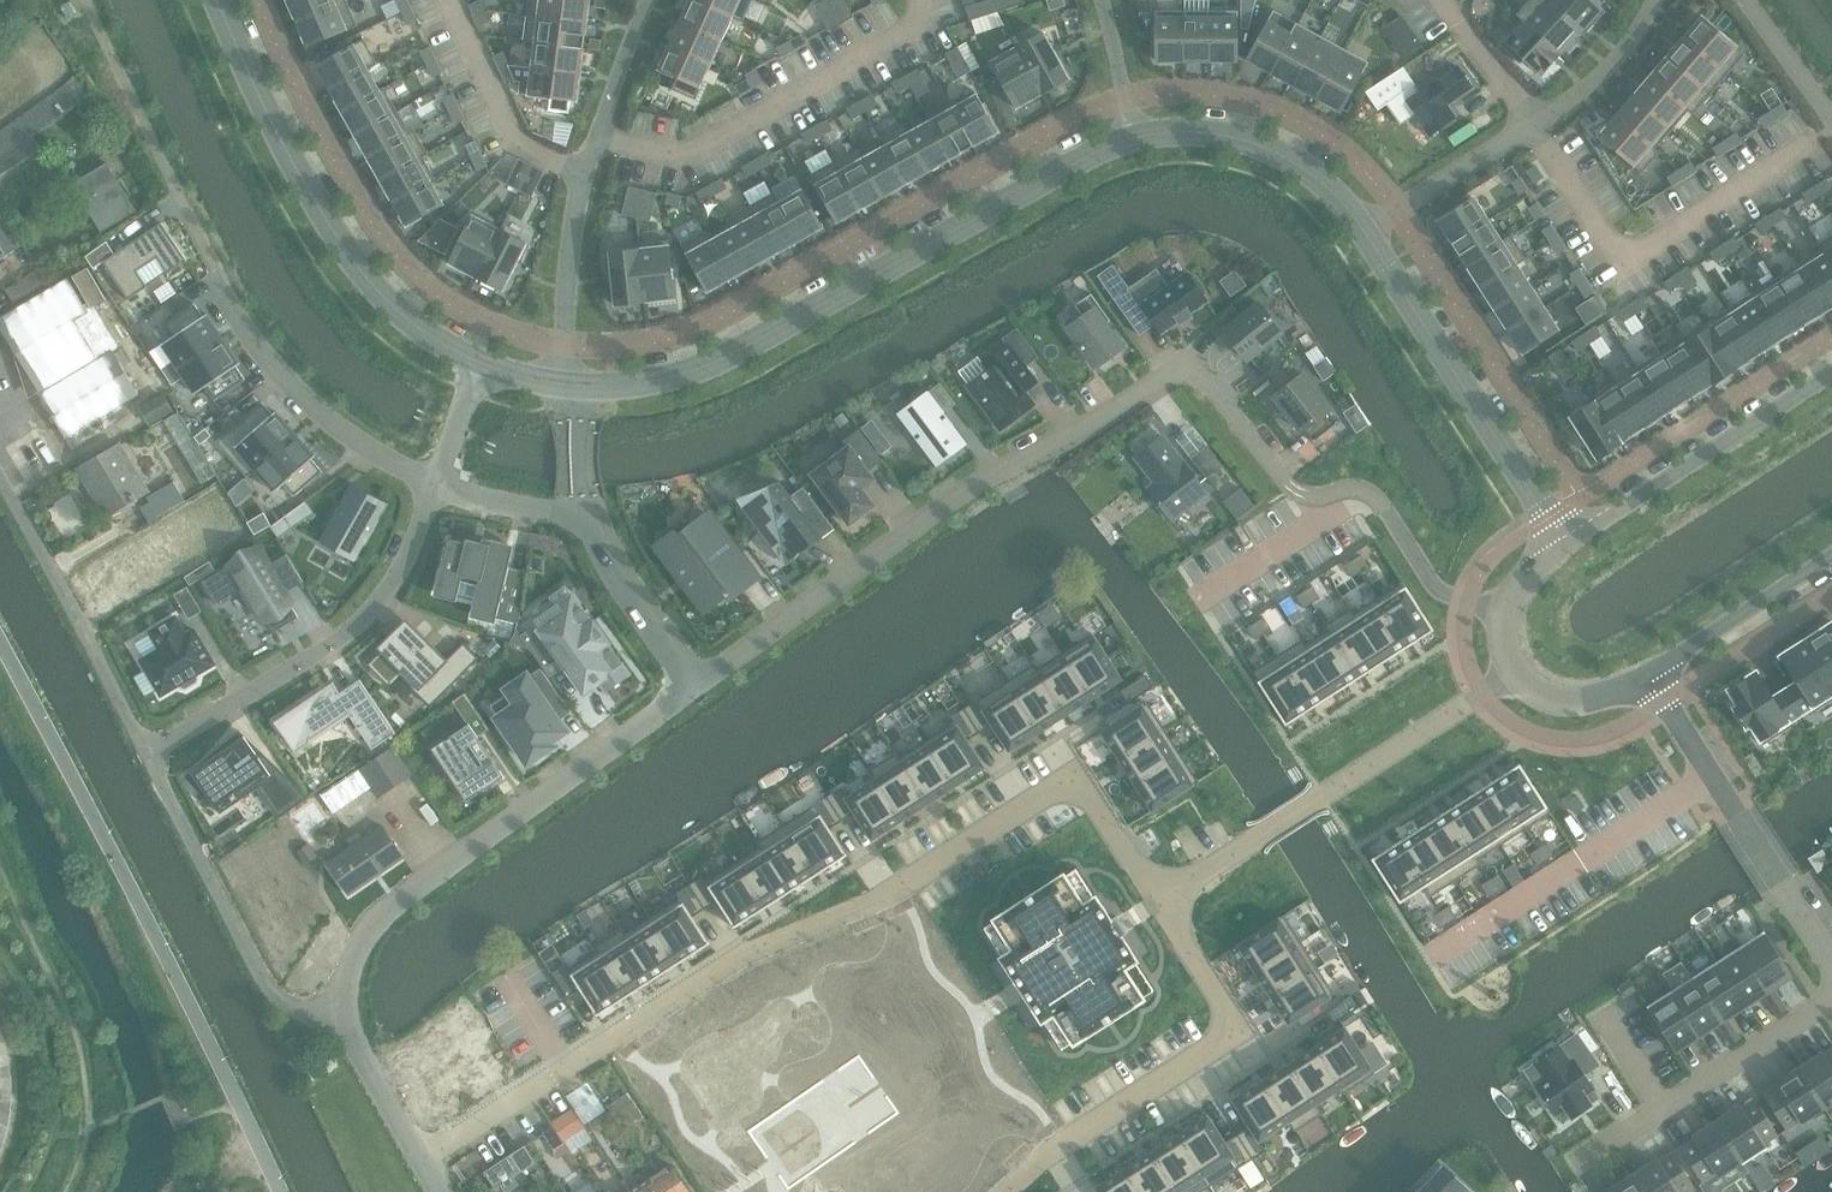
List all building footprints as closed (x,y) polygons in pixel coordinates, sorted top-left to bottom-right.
[(347,1),(346,0),(287,0),(297,22),(336,5),(347,1)] [(403,12),(411,8),(407,0),(397,0),(403,12)] [(469,5),(473,14),(482,10),(487,8),(483,0),(481,0),(469,5)] [(587,23),(589,0),(529,0),(527,15),(587,23)] [(697,0),(690,0),(680,21),(722,40),(732,18),(742,22),(743,21),(697,0)] [(743,21),(753,0),(697,0),(743,21)] [(829,31),(841,24),(828,0),(826,0),(815,6),(829,31)] [(841,24),(854,17),(844,0),(828,0),(841,24)] [(974,4),(965,7),(970,21),(997,12),(993,0),(988,0),(974,4)] [(997,12),(1025,3),(1023,0),(993,0),(997,12)] [(1047,0),(1050,11),(1066,6),(1064,0),(1047,0)] [(1520,14),(1560,51),(1578,31),(1583,35),(1584,34),(1547,0),(1533,0),(1520,14)] [(1584,34),(1604,12),(1591,0),(1547,0),(1584,34)] [(336,5),(297,22),(308,47),(347,30),(358,26),(347,1),(336,5)] [(411,8),(403,12),(409,25),(417,20),(411,8)] [(482,10),(473,14),(479,27),(488,23),(482,10)] [(1184,12),(1157,12),(1157,61),(1184,61),(1184,12)] [(1210,12),(1184,12),(1184,61),(1210,61),(1210,12)] [(1237,12),(1210,12),(1210,61),(1236,61),(1237,12)] [(1271,73),(1298,25),(1274,12),(1248,60),(1271,73)] [(1560,51),(1520,14),(1519,15),(1523,19),(1500,44),(1520,63),(1524,58),(1539,73),(1560,51)] [(524,41),(583,49),(587,23),(527,15),(524,41)] [(1252,16),(1241,16),(1241,32),(1248,33),(1252,16)] [(1684,37),(1727,75),(1745,54),(1701,17),(1684,37)] [(1404,57),(1420,46),(1412,34),(1400,18),(1384,29),(1396,45),(1404,57)] [(722,40),(680,21),(669,45),(711,64),(722,40)] [(1294,85),(1320,38),(1298,25),(1271,73),(1294,85)] [(1017,48),(1043,94),(1069,79),(1043,33),(1017,48)] [(789,42),(794,51),(807,44),(802,35),(789,42)] [(1667,57),(1710,95),(1727,75),(1684,37),(1667,57)] [(1317,98),(1343,50),(1320,38),(1294,85),(1317,98)] [(367,69),(377,63),(364,39),(353,45),(316,66),(330,89),(367,69)] [(532,68),(580,74),(583,49),(524,41),(524,42),(535,44),(532,68)] [(789,42),(777,49),(781,58),(794,51),(789,42)] [(711,64),(669,45),(658,70),(677,78),(672,90),(676,92),(676,91),(696,100),(700,91),(702,87),(701,86),(711,64)] [(430,47),(421,51),(428,64),(436,60),(430,47)] [(945,54),(950,63),(962,56),(958,47),(945,54)] [(1043,94),(1017,48),(991,62),(1016,109),(1043,94)] [(1343,50),(1317,98),(1340,111),(1367,63),(1343,50)] [(509,65),(503,52),(494,56),(500,69),(509,65)] [(1650,77),(1693,114),(1710,95),(1667,57),(1650,77)] [(436,60),(428,64),(434,77),(442,73),(436,60)] [(367,69),(330,89),(342,112),(380,91),(385,88),(384,87),(379,90),(368,70),(378,64),(377,63),(367,69)] [(515,78),(509,65),(500,69),(507,82),(515,78)] [(1455,117),(1448,107),(1447,105),(1472,88),(1457,67),(1405,102),(1429,136),(1455,117)] [(580,74),(532,68),(528,95),(550,98),(549,111),(569,113),(571,101),(577,101),(580,74)] [(917,70),(905,77),(910,85),(922,78),(917,70)] [(755,71),(746,76),(749,80),(753,88),(762,84),(755,71)] [(892,84),(897,92),(910,85),(905,77),(892,84)] [(1633,97),(1672,130),(1688,111),(1692,115),(1693,114),(1650,77),(1633,97)] [(0,130),(0,193),(47,160),(31,137),(86,97),(72,79),(0,130)] [(736,87),(741,95),(753,88),(749,80),(736,87)] [(397,111),(385,88),(380,91),(342,112),(355,135),(392,114),(397,111)] [(953,109),(973,146),(997,133),(976,96),(974,90),(950,104),(953,109)] [(452,94),(444,98),(450,111),(459,107),(452,94)] [(872,95),(860,102),(864,111),(877,104),(872,95)] [(1616,116),(1659,154),(1660,153),(1656,149),(1672,130),(1633,97),(1616,116)] [(848,109),(847,109),(852,118),(864,111),(860,102),(848,109)] [(930,122),(951,159),(973,146),(953,109),(950,104),(927,116),(930,122)] [(1771,112),(1776,120),(1788,113),(1783,105),(1771,112)] [(459,107),(450,111),(456,124),(465,120),(459,107)] [(405,136),(415,131),(414,130),(409,132),(397,111),(392,114),(355,135),(368,157),(405,136)] [(1771,112),(1758,120),(1764,128),(1776,120),(1771,112)] [(907,134),(928,171),(951,159),(930,122),(927,116),(926,117),(929,122),(908,134),(903,123),(902,124),(907,134)] [(1659,154),(1616,116),(1598,137),(1641,174),(1659,154)] [(827,121),(815,128),(819,136),(832,129),(827,121)] [(885,147),(906,184),(928,171),(907,134),(902,124),(879,137),(885,147)] [(815,128),(802,134),(807,143),(819,136),(815,128)] [(418,159),(428,153),(415,131),(405,136),(368,157),(381,180),(418,159)] [(1725,142),(1730,150),(1742,142),(1737,134),(1725,142)] [(862,159),(883,197),(906,184),(885,147),(879,137),(878,137),(883,147),(863,159),(857,149),(856,149),(862,159)] [(481,154),(475,141),(466,145),(473,158),(481,154)] [(1725,142),(1713,149),(1718,157),(1730,150),(1725,142)] [(839,172),(860,209),(883,197),(862,159),(856,149),(834,162),(839,172)] [(430,182),(435,179),(423,157),(428,155),(428,153),(418,159),(381,180),(393,203),(430,182)] [(487,167),(481,154),(473,158),(479,171),(487,167)] [(755,161),(759,169),(772,162),(767,154),(755,161)] [(519,159),(506,184),(519,191),(532,165),(519,159)] [(742,168),(747,176),(759,169),(755,161),(742,168)] [(839,172),(834,162),(810,175),(815,185),(836,223),(860,209),(839,172)] [(1692,163),(1679,171),(1685,179),(1697,171),(1692,163)] [(136,210),(116,180),(106,165),(73,186),(102,232),(136,210)] [(532,165),(519,191),(532,197),(545,172),(532,165)] [(1535,165),(1525,172),(1533,185),(1543,178),(1535,165)] [(1679,171),(1667,179),(1672,187),(1685,179),(1679,171)] [(1520,177),(1512,182),(1520,195),(1528,189),(1520,177)] [(430,182),(393,203),(407,226),(444,205),(431,183),(436,180),(435,179),(430,182)] [(709,186),(714,195),(726,187),(722,179),(709,186)] [(1831,187),(1826,179),(1814,187),(1819,195),(1831,187)] [(636,216),(642,188),(628,185),(622,213),(636,216)] [(697,193),(701,202),(714,195),(709,186),(697,193)] [(1807,203),(1819,195),(1814,187),(1802,195),(1807,203)] [(636,216),(650,219),(656,191),(642,188),(636,216)] [(779,203),(799,241),(823,227),(802,190),(779,203),(774,193),(773,193),(779,203)] [(756,216),(776,253),(799,241),(779,203),(773,193),(750,206),(756,216)] [(668,194),(665,203),(680,206),(682,197),(668,194)] [(1470,232),(1488,221),(1473,198),(1437,221),(1452,244),(1470,232)] [(1529,208),(1536,220),(1544,215),(1537,203),(1529,208)] [(733,229),(754,266),(776,253),(756,216),(750,206),(727,219),(733,229)] [(1780,209),(1768,217),(1773,224),(1785,217),(1780,209)] [(476,277),(500,230),(473,216),(449,263),(476,277)] [(1768,217),(1756,224),(1761,232),(1773,224),(1768,217)] [(706,231),(705,231),(711,242),(731,279),(754,266),(733,229),(727,219),(729,224),(709,236),(706,231)] [(1470,232),(1452,244),(1458,254),(1466,266),(1502,242),(1512,236),(1511,235),(1501,241),(1488,221),(1470,232)] [(107,242),(85,256),(94,269),(103,262),(128,300),(148,287),(147,285),(166,272),(167,274),(187,261),(162,223),(116,255),(107,242)] [(1550,242),(1558,237),(1551,225),(1543,230),(1550,242)] [(14,251),(0,229),(0,260),(14,251)] [(500,230),(476,277),(503,290),(527,243),(500,230)] [(711,242),(705,231),(681,245),(687,255),(707,292),(731,279),(711,242)] [(1502,242),(1466,266),(1480,287),(1516,264),(1526,258),(1512,236),(1502,242)] [(1818,244),(1821,249),(1831,266),(1831,236),(1818,244)] [(1559,237),(1551,242),(1558,254),(1566,249),(1559,237)] [(1722,246),(1727,254),(1739,247),(1734,239),(1722,246)] [(639,249),(645,302),(675,299),(669,246),(669,240),(639,243),(639,249)] [(639,249),(639,243),(609,247),(610,252),(615,305),(645,302),(639,249)] [(1818,244),(1817,245),(1820,250),(1798,264),(1828,310),(1831,307),(1831,266),(1821,249),(1818,244)] [(1727,254),(1722,246),(1710,254),(1715,262),(1727,254)] [(1516,264),(1480,287),(1494,309),(1530,286),(1517,265),(1526,259),(1526,258),(1516,264)] [(1828,310),(1798,264),(1775,279),(1805,325),(1828,310)] [(1123,280),(1113,265),(1098,276),(1108,291),(1123,280)] [(1693,276),(1688,268),(1676,276),(1681,284),(1693,276)] [(39,269),(6,290),(14,303),(42,286),(48,282),(39,269)] [(90,308),(104,300),(86,269),(72,277),(87,302),(90,308)] [(1190,313),(1206,302),(1202,295),(1206,292),(1196,278),(1191,280),(1187,274),(1169,287),(1156,269),(1132,287),(1129,289),(1114,299),(1139,335),(1156,324),(1162,332),(1178,321),(1180,324),(1192,316),(1190,313)] [(1231,269),(1218,279),(1230,295),(1243,285),(1231,269)] [(1579,269),(1571,274),(1579,286),(1587,281),(1579,269)] [(1669,292),(1681,284),(1676,276),(1664,284),(1669,292)] [(1775,279),(1752,294),(1782,339),(1805,325),(1775,279)] [(97,361),(73,320),(85,313),(81,306),(65,281),(0,319),(0,326),(41,395),(97,361)] [(1587,281),(1579,286),(1586,298),(1594,293),(1587,281)] [(1530,286),(1494,309),(1508,331),(1544,308),(1530,286)] [(1083,317),(1068,328),(1095,367),(1097,366),(1103,368),(1110,362),(1110,357),(1122,348),(1106,324),(1110,321),(1091,294),(1075,306),(1083,317)] [(1729,308),(1759,354),(1782,339),(1752,294),(1729,308)] [(1635,314),(1647,306),(1642,298),(1630,306),(1635,314)] [(90,308),(87,302),(81,306),(85,313),(73,320),(97,361),(113,352),(121,348),(125,355),(133,351),(104,300),(90,308)] [(174,362),(162,370),(166,376),(167,378),(224,339),(223,338),(207,314),(203,317),(194,304),(164,325),(173,338),(162,345),(174,362)] [(1259,305),(1224,332),(1246,360),(1249,357),(1258,369),(1287,347),(1277,335),(1280,332),(1271,320),(1272,319),(1269,316),(1268,317),(1259,305)] [(1241,318),(1232,306),(1210,323),(1219,336),(1224,332),(1241,318)] [(1635,314),(1630,306),(1618,313),(1623,321),(1635,314)] [(1544,308),(1508,331),(1522,354),(1559,331),(1544,308)] [(1759,354),(1729,308),(1706,323),(1735,369),(1759,354)] [(1735,369),(1706,323),(1683,338),(1712,384),(1735,369)] [(1596,327),(1584,335),(1589,343),(1601,335),(1596,327)] [(979,358),(959,373),(968,385),(967,386),(1000,430),(1034,405),(1024,392),(1036,383),(1038,382),(1026,366),(1037,357),(1017,330),(1004,339),(1008,345),(983,363),(979,358)] [(1572,343),(1577,351),(1589,343),(1584,335),(1572,343)] [(1712,384),(1683,338),(1660,353),(1689,399),(1712,384)] [(224,339),(167,378),(172,386),(184,378),(195,395),(206,388),(215,401),(245,380),(236,367),(240,364),(238,361),(224,339)] [(1548,358),(1554,366),(1566,358),(1561,350),(1548,358)] [(130,416),(122,403),(138,394),(116,356),(113,352),(97,361),(41,395),(40,395),(65,437),(66,437),(73,448),(130,416)] [(1689,399),(1660,353),(1637,368),(1666,413),(1689,399)] [(1323,381),(1336,373),(1326,358),(1313,366),(1323,381)] [(938,359),(931,364),(938,373),(945,368),(938,359)] [(1666,413),(1637,368),(1614,382),(1643,428),(1666,413)] [(1302,374),(1274,396),(1302,432),(1305,430),(1313,440),(1313,441),(1314,442),(1315,441),(1336,424),(1336,425),(1338,424),(1336,422),(1327,412),(1330,410),(1302,374)] [(1643,428),(1614,382),(1591,397),(1620,443),(1621,444),(1622,443),(1621,442),(1643,428)] [(968,444),(944,413),(956,404),(940,383),(928,392),(927,391),(927,392),(927,393),(898,414),(897,413),(897,414),(937,467),(938,467),(937,466),(966,444),(967,445),(968,444)] [(163,393),(139,408),(149,426),(174,411),(163,393)] [(1620,443),(1591,397),(1567,413),(1597,460),(1621,444),(1620,443)] [(262,402),(217,442),(246,476),(247,477),(296,434),(295,433),(276,411),(273,415),(262,402)] [(1368,424),(1356,405),(1343,413),(1356,432),(1356,433),(1363,429),(1369,425),(1368,424)] [(843,413),(834,419),(841,428),(850,421),(843,413)] [(206,428),(195,437),(200,445),(212,436),(206,428)] [(848,447),(811,474),(849,524),(874,505),(861,488),(873,478),(868,471),(882,460),(859,429),(843,441),(848,447)] [(296,434),(247,477),(256,470),(275,492),(284,484),(295,496),(323,472),(312,460),(315,457),(296,434)] [(1162,436),(1135,458),(1160,490),(1152,496),(1172,520),(1173,519),(1206,493),(1162,436)] [(883,437),(873,444),(880,453),(890,446),(883,437)] [(121,446),(78,469),(78,470),(79,470),(105,515),(106,516),(133,500),(135,504),(138,502),(136,499),(147,493),(121,446)] [(1207,447),(1192,459),(1207,478),(1222,466),(1207,447)] [(152,502),(142,508),(152,525),(164,518),(162,514),(172,508),(185,501),(185,500),(173,482),(148,496),(152,502)] [(791,496),(781,482),(754,492),(754,494),(742,499),(754,515),(768,526),(775,548),(787,564),(791,562),(795,559),(799,553),(802,551),(804,553),(817,543),(814,538),(832,525),(803,487),(791,496)] [(354,562),(387,503),(386,504),(352,485),(353,484),(352,483),(319,542),(320,542),(320,541),(354,560),(354,561),(354,562)] [(1237,517),(1253,505),(1241,490),(1226,502),(1237,517)] [(305,501),(271,527),(279,538),(314,513),(305,501)] [(152,525),(137,535),(156,566),(182,549),(193,543),(172,508),(162,514),(164,518),(152,525)] [(263,513),(247,523),(254,535),(271,525),(263,513)] [(676,537),(661,548),(704,605),(719,594),(715,589),(725,582),(732,591),(752,576),(710,519),(680,541),(676,537)] [(228,534),(212,543),(218,554),(234,545),(228,534)] [(531,534),(529,547),(547,550),(549,537),(531,534)] [(443,557),(434,596),(457,602),(461,582),(478,586),(471,617),(496,623),(497,619),(518,624),(526,571),(509,567),(514,546),(508,545),(483,539),(482,543),(467,540),(466,544),(450,540),(446,558),(443,557)] [(232,566),(203,583),(216,604),(245,587),(268,623),(274,632),(299,618),(293,608),(284,594),(304,582),(287,555),(268,567),(258,550),(232,566)] [(1361,555),(1353,560),(1361,572),(1369,567),(1361,555)] [(1353,560),(1345,565),(1353,577),(1361,572),(1353,560)] [(209,562),(184,577),(189,586),(214,571),(209,562)] [(1403,582),(1377,598),(1408,647),(1434,630),(1403,582)] [(1312,586),(1304,591),(1312,603),(1320,598),(1312,586)] [(1304,591),(1296,597),(1304,609),(1312,603),(1304,591)] [(1351,608),(1350,609),(1384,662),(1408,647),(1377,598),(1354,613),(1351,608)] [(534,626),(521,635),(531,649),(544,667),(550,676),(551,675),(563,666),(580,688),(596,677),(606,691),(629,674),(606,642),(609,640),(596,622),(593,624),(578,602),(562,614),(556,606),(532,623),(534,626)] [(1350,609),(1326,624),(1360,678),(1384,662),(1350,609)] [(141,661),(161,696),(179,685),(183,691),(200,681),(197,675),(214,664),(194,630),(186,635),(175,617),(150,632),(160,650),(141,661)] [(1264,617),(1256,622),(1264,635),(1272,629),(1264,617)] [(1256,622),(1248,628),(1255,640),(1264,635),(1256,622)] [(1303,639),(1301,640),(1336,693),(1360,678),(1326,624),(1324,625),(1327,630),(1306,644),(1303,639)] [(1807,640),(1831,679),(1831,624),(1807,640)] [(381,652),(368,665),(390,687),(391,686),(388,683),(400,671),(419,690),(427,683),(441,696),(479,658),(464,643),(447,660),(428,640),(425,643),(407,625),(381,652)] [(517,630),(511,643),(531,649),(521,635),(517,630)] [(1092,633),(1062,653),(1091,699),(1122,679),(1092,633)] [(1301,640),(1277,656),(1311,709),(1336,693),(1301,640)] [(1780,657),(1797,683),(1785,691),(1800,715),(1812,707),(1815,712),(1831,701),(1831,679),(1807,640),(1780,657)] [(1062,653),(1036,669),(1066,715),(1091,699),(1062,653)] [(1277,656),(1252,672),(1286,725),(1311,709),(1277,656)] [(1033,664),(1007,681),(1040,732),(1066,715),(1036,669),(1033,664)] [(518,705),(498,719),(528,762),(552,746),(549,742),(565,731),(544,700),(556,692),(540,670),(528,678),(527,676),(507,690),(518,705)] [(1756,673),(1728,690),(1738,705),(1734,708),(1747,728),(1751,725),(1760,740),(1764,745),(1791,727),(1788,723),(1800,715),(1785,691),(1772,699),(1766,688),(1756,673)] [(1146,675),(1121,691),(1129,703),(1153,687),(1146,675)] [(396,733),(360,680),(340,693),(333,683),(327,686),(332,693),(328,696),(317,694),(302,704),(306,710),(285,724),(275,722),(296,753),(310,744),(311,737),(347,713),(350,716),(358,729),(364,726),(373,739),(368,743),(372,750),(396,733)] [(1007,681),(964,709),(980,733),(992,725),(1009,752),(1040,732),(1007,681)] [(504,777),(478,738),(490,730),(465,693),(452,702),(467,725),(450,736),(451,737),(447,740),(446,739),(432,749),(434,752),(435,751),(445,766),(444,767),(455,783),(456,783),(466,798),(465,799),(467,802),(481,792),(481,791),(485,789),(504,777)] [(1148,703),(1102,732),(1119,759),(1165,729),(1148,703)] [(955,722),(924,741),(954,787),(984,767),(967,741),(980,733),(964,709),(951,717),(955,722)] [(1165,729),(1119,759),(1135,784),(1181,755),(1165,729)] [(192,772),(185,776),(186,778),(193,773),(218,811),(220,814),(222,813),(220,810),(233,801),(238,798),(260,783),(279,810),(298,797),(278,768),(276,769),(277,769),(273,772),(272,771),(270,773),(244,736),(192,772)] [(897,752),(896,753),(928,804),(954,787),(924,741),(900,757),(897,752)] [(393,748),(361,769),(380,797),(411,776),(393,748)] [(896,753),(870,769),(903,820),(928,804),(896,753)] [(1181,755),(1135,784),(1152,811),(1198,781),(1181,755)] [(1519,765),(1494,781),(1529,834),(1553,819),(1554,818),(1519,765)] [(840,788),(827,797),(843,821),(855,813),(872,840),(903,820),(870,769),(869,770),(875,779),(846,798),(840,788)] [(1494,781),(1470,796),(1504,850),(1529,834),(1494,781)] [(1577,795),(1567,801),(1575,813),(1584,807),(1577,795)] [(1470,796),(1446,812),(1480,865),(1504,850),(1470,796)] [(827,797),(784,824),(816,875),(847,856),(830,829),(843,821),(827,797)] [(1446,812),(1422,827),(1456,881),(1480,865),(1446,812)] [(784,824),(758,841),(761,846),(791,892),(816,875),(784,824)] [(328,864),(349,895),(403,857),(382,827),(362,841),(357,834),(347,841),(352,847),(328,864)] [(1422,827),(1397,843),(1432,897),(1456,881),(1422,827)] [(1397,843),(1372,859),(1400,903),(1424,888),(1430,898),(1432,897),(1397,843)] [(1546,844),(1538,849),(1546,862),(1554,856),(1546,844)] [(761,846),(736,862),(766,908),(791,892),(761,846)] [(310,847),(298,854),(306,864),(317,857),(310,847)] [(1538,849),(1530,854),(1538,867),(1546,862),(1538,849)] [(703,877),(690,885),(705,909),(718,901),(735,928),(766,908),(736,862),(706,881),(703,877)] [(995,921),(984,928),(1003,956),(1001,957),(1016,981),(1022,990),(1027,998),(1042,1021),(1043,1021),(1044,1020),(1062,1049),(1073,1042),(1074,1044),(1106,1023),(1112,1019),(1144,999),(1143,997),(1154,990),(1136,962),(1137,962),(1138,961),(1123,938),(1127,935),(1127,934),(1116,917),(1111,920),(1096,897),(1094,897),(1076,869),(1065,876),(1064,874),(1032,895),(1026,899),(994,919),(995,921)] [(1498,875),(1490,880),(1498,893),(1506,887),(1498,875)] [(1490,880),(1481,885),(1489,898),(1498,893),(1490,880)] [(680,898),(650,917),(679,963),(710,944),(693,917),(705,909),(690,885),(677,893),(680,898)] [(1449,906),(1441,912),(1449,924),(1457,919),(1449,906)] [(1441,912),(1433,917),(1441,929),(1449,924),(1441,912)] [(1284,916),(1238,945),(1255,972),(1301,942),(1284,916)] [(622,928),(621,929),(654,980),(679,963),(650,917),(625,933),(622,928)] [(621,929),(596,945),(628,996),(654,980),(621,929)] [(1764,932),(1740,947),(1767,990),(1792,975),(1764,932)] [(1301,942),(1255,972),(1272,997),(1318,968),(1301,942)] [(565,965),(552,973),(568,997),(580,989),(597,1016),(628,996),(596,945),(594,946),(597,951),(568,970),(565,965)] [(1767,990),(1740,947),(1717,962),(1727,978),(1744,1005),(1767,990)] [(1727,978),(1717,962),(1694,977),(1721,1020),(1744,1005),(1727,978)] [(1318,968),(1272,997),(1289,1024),(1335,994),(1318,968)] [(1721,1020),(1694,977),(1671,991),(1698,1034),(1721,1020)] [(1636,991),(1629,981),(1619,987),(1626,997),(1636,991)] [(1357,984),(1347,990),(1351,996),(1360,990),(1357,984)] [(1764,996),(1770,1006),(1780,1000),(1774,990),(1764,996)] [(1698,1034),(1671,991),(1647,1007),(1674,1050),(1698,1034)] [(1351,996),(1327,1011),(1334,1023),(1359,1008),(1351,996)] [(1780,1000),(1770,1006),(1777,1016),(1787,1010),(1780,1000)] [(1718,1026),(1724,1036),(1734,1029),(1728,1019),(1718,1026)] [(1345,1028),(1314,1047),(1344,1094),(1375,1074),(1373,1072),(1360,1052),(1345,1028)] [(1724,1036),(1731,1046),(1741,1039),(1734,1029),(1724,1036)] [(4,1138),(11,1105),(10,1070),(1,1033),(0,1031),(0,1147),(4,1138)] [(419,1059),(404,1068),(410,1079),(409,1080),(410,1082),(411,1081),(413,1085),(414,1086),(417,1090),(416,1090),(417,1092),(418,1092),(422,1099),(439,1088),(440,1088),(452,1081),(454,1085),(462,1098),(493,1079),(479,1057),(477,1058),(461,1033),(458,1036),(438,1048),(437,1047),(436,1047),(436,1048),(430,1052),(430,1051),(428,1052),(429,1052),(428,1053),(427,1053),(426,1053),(427,1054),(421,1058),(420,1057),(419,1058),(419,1059)] [(1578,1035),(1536,1064),(1546,1080),(1536,1087),(1538,1089),(1556,1114),(1565,1108),(1572,1118),(1591,1105),(1584,1095),(1593,1088),(1584,1075),(1598,1065),(1588,1050),(1578,1035)] [(1373,1044),(1360,1052),(1373,1072),(1386,1064),(1373,1044)] [(1314,1047),(1289,1064),(1322,1115),(1323,1114),(1316,1104),(1339,1090),(1343,1095),(1344,1094),(1314,1047)] [(1800,1070),(1823,1106),(1831,1101),(1831,1050),(1800,1070)] [(1289,1064),(1264,1080),(1296,1131),(1322,1115),(1289,1064)] [(1823,1106),(1800,1070),(1763,1094),(1786,1130),(1823,1106)] [(1264,1080),(1233,1100),(1250,1127),(1238,1135),(1253,1159),(1265,1151),(1259,1141),(1288,1122),(1295,1132),(1296,1131),(1264,1080)] [(628,1093),(608,1106),(623,1131),(644,1117),(628,1093)] [(575,1112),(574,1113),(583,1126),(592,1120),(605,1112),(597,1099),(575,1112)] [(1755,1099),(1717,1123),(1743,1164),(1768,1149),(1765,1144),(1778,1135),(1755,1099)] [(573,1110),(550,1124),(553,1128),(562,1142),(584,1128),(583,1126),(574,1113),(573,1110)] [(1208,1116),(1177,1135),(1210,1186),(1253,1159),(1238,1135),(1225,1143),(1208,1116)] [(1743,1164),(1717,1123),(1680,1148),(1703,1183),(1739,1160),(1743,1165),(1743,1164)] [(553,1128),(543,1134),(554,1151),(563,1144),(562,1142),(553,1128)] [(1152,1152),(1178,1191),(1201,1191),(1210,1186),(1177,1135),(1152,1152)] [(1807,1143),(1794,1151),(1803,1167),(1816,1159),(1807,1143)] [(563,1144),(554,1151),(554,1157),(564,1155),(570,1154),(563,1144)] [(511,1155),(522,1171),(535,1163),(524,1147),(511,1155)] [(1126,1168),(1142,1191),(1178,1191),(1152,1152),(1126,1168)] [(1672,1152),(1634,1177),(1644,1191),(1689,1191),(1695,1188),(1672,1152)] [(522,1171),(511,1155),(485,1173),(496,1189),(501,1185),(506,1191),(508,1191),(519,1185),(513,1177),(522,1171)] [(671,1165),(659,1173),(654,1165),(644,1171),(658,1191),(689,1191),(671,1165)] [(1095,1188),(1098,1191),(1142,1191),(1126,1168),(1095,1188)] [(644,1171),(634,1178),(639,1186),(630,1191),(658,1191),(644,1171)] [(1443,1171),(1423,1191),(1465,1191),(1443,1171)] [(1634,1177),(1610,1191),(1644,1191),(1634,1177)]
